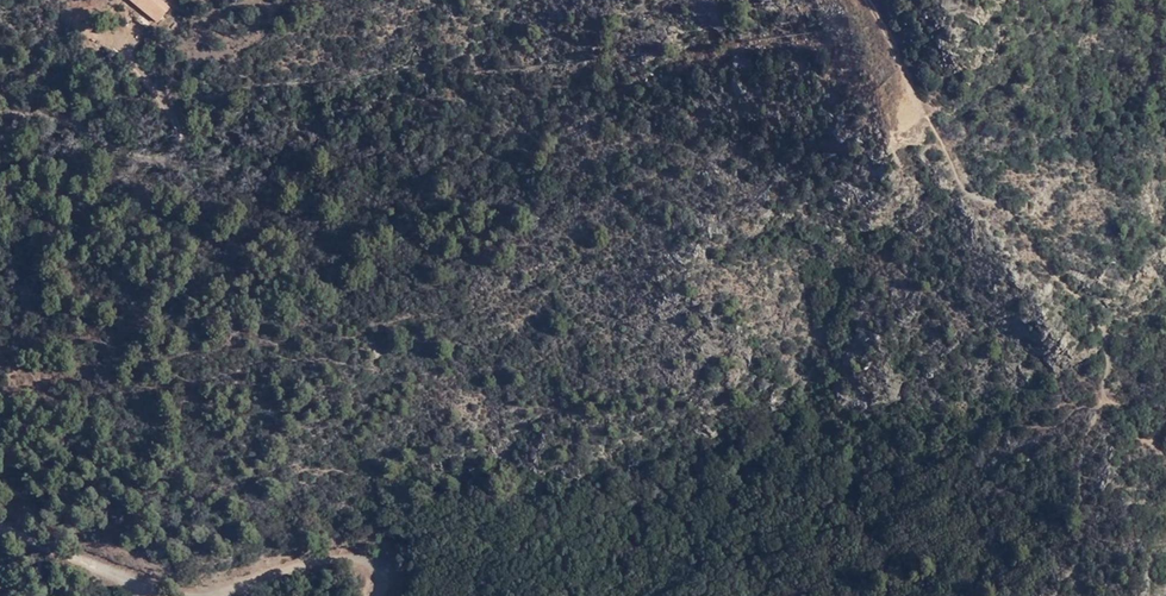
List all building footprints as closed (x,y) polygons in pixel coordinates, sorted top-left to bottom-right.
[(159,14),(171,0),(142,0),(159,14)]
